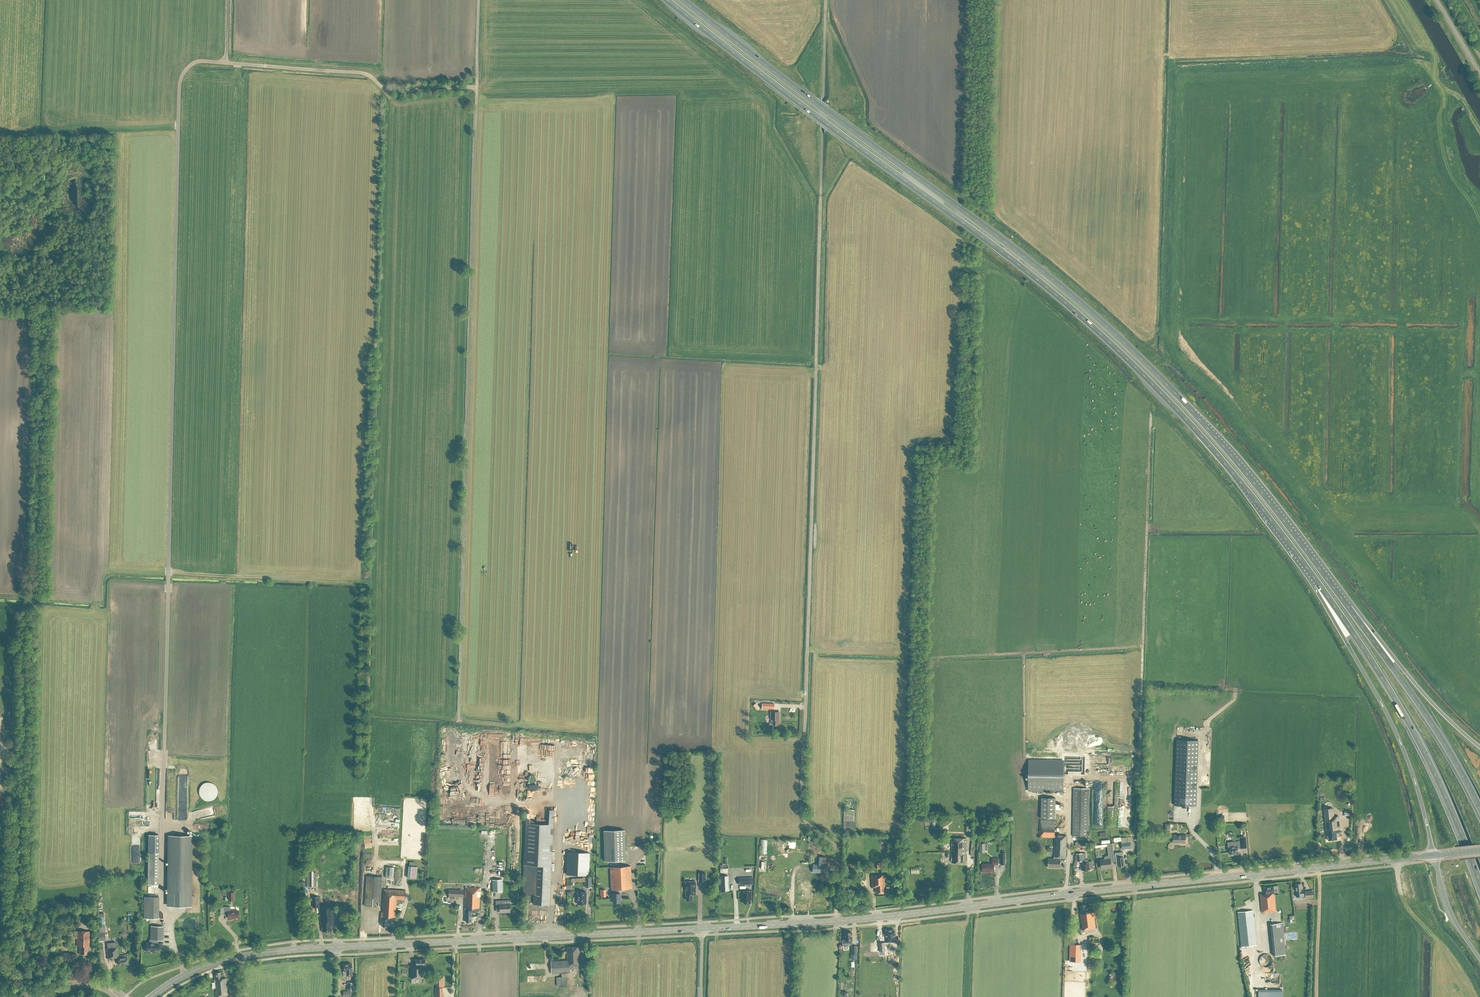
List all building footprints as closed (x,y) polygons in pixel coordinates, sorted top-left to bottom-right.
[(777,723),(778,723),(779,711),(771,711),(770,719),(773,719),(772,724),(777,725),(777,723)] [(1198,741),(1177,740),(1174,805),(1196,806),(1198,741)] [(1029,760),(1029,768),(1028,790),(1063,791),(1064,761),(1029,760)] [(200,786),(199,788),(199,791),(199,794),(200,796),(202,798),(204,800),(207,801),(210,801),(212,800),(215,798),(216,796),(218,794),(218,791),(218,788),(216,786),(215,784),(212,782),(210,782),(207,782),(204,782),(202,784),(200,786)] [(1074,788),(1074,797),(1073,835),(1088,836),(1089,788),(1074,788)] [(1042,797),(1041,802),(1041,818),(1055,818),(1055,798),(1042,797)] [(1337,839),(1336,832),(1340,832),(1338,816),(1334,817),(1333,808),(1324,809),(1327,834),(1328,834),(1329,840),(1337,839)] [(554,809),(550,809),(549,824),(526,823),(523,893),(534,893),(534,904),(549,905),(554,809)] [(843,827),(854,827),(854,809),(844,809),(843,827)] [(939,822),(943,828),(952,821),(948,816),(939,822)] [(1049,858),(1048,867),(1060,867),(1061,857),(1066,857),(1067,835),(1055,835),(1055,820),(1040,820),(1040,837),(1055,837),(1054,858),(1049,858)] [(626,861),(625,830),(603,830),(604,861),(626,861)] [(147,884),(158,884),(159,835),(148,834),(147,884)] [(1173,834),(1173,842),(1186,843),(1186,835),(1173,834)] [(192,835),(167,835),(166,906),(191,906),(192,835)] [(1121,841),(1121,842),(1121,843),(1122,849),(1131,848),(1130,842),(1133,842),(1132,836),(1122,837),(1121,838),(1121,841)] [(957,849),(966,849),(967,838),(952,838),(952,852),(957,852),(957,849)] [(1237,846),(1240,846),(1246,846),(1246,838),(1240,838),(1240,841),(1228,842),(1228,847),(1230,847),(1230,854),(1231,854),(1232,855),(1234,855),(1234,854),(1238,853),(1237,846)] [(979,852),(985,852),(985,850),(988,850),(988,844),(985,844),(985,843),(980,843),(979,852)] [(1107,844),(1109,855),(1104,856),(1105,859),(1101,860),(1102,868),(1112,867),(1111,861),(1115,861),(1114,856),(1113,843),(1107,844)] [(966,862),(966,849),(957,849),(957,852),(952,852),(952,862),(966,862)] [(567,852),(566,875),(589,876),(589,853),(567,852)] [(788,854),(779,854),(779,862),(780,862),(779,868),(786,868),(787,862),(788,862),(788,854)] [(813,864),(812,872),(829,873),(829,865),(825,865),(825,857),(817,856),(817,864),(813,864)] [(998,865),(998,858),(993,858),(993,864),(983,864),(983,872),(991,872),(991,871),(994,871),(994,865),(998,865)] [(1089,862),(1088,859),(1086,859),(1083,860),(1083,861),(1082,861),(1083,870),(1090,869),(1090,868),(1094,868),(1093,860),(1089,861),(1089,862)] [(416,878),(417,866),(409,866),(408,878),(416,878)] [(620,893),(619,893),(619,889),(631,888),(630,866),(610,867),(611,889),(612,889),(613,902),(621,902),(620,893)] [(884,886),(885,886),(884,874),(871,874),(872,887),(876,887),(876,893),(884,892),(884,886)] [(380,906),(381,897),(383,897),(381,925),(383,925),(383,926),(388,927),(388,921),(395,921),(396,899),(405,900),(405,891),(384,889),(383,894),(381,894),(382,877),(367,875),(364,905),(380,906)] [(729,875),(721,876),(721,890),(729,890),(729,875)] [(580,878),(575,878),(572,879),(572,881),(580,881),(580,880),(585,880),(585,887),(592,887),(591,877),(585,878),(580,878)] [(500,879),(492,879),(493,891),(501,891),(500,879)] [(696,895),(696,881),(685,881),(685,894),(686,894),(686,900),(692,900),(692,895),(696,895)] [(805,896),(812,896),(813,891),(814,891),(815,883),(805,882),(805,890),(806,890),(805,896)] [(1303,890),(1302,887),(1302,883),(1295,884),(1296,896),(1304,895),(1304,890),(1303,890)] [(1264,887),(1265,894),(1260,894),(1262,912),(1275,911),(1274,893),(1273,886),(1264,887)] [(466,887),(464,921),(466,921),(466,922),(471,922),(471,912),(479,913),(480,888),(466,887)] [(449,889),(448,896),(448,899),(455,899),(455,896),(464,897),(464,890),(449,889)] [(750,890),(742,891),(743,899),(743,903),(750,903),(750,899),(751,899),(750,890)] [(1305,891),(1306,898),(1314,897),(1313,890),(1305,891)] [(586,904),(586,891),(578,891),(577,904),(586,904)] [(335,924),(334,903),(320,904),(319,896),(312,897),(312,907),(320,906),(321,926),(322,926),(323,931),(332,930),(331,924),(335,924)] [(504,904),(504,900),(496,900),(496,907),(500,906),(500,912),(510,912),(510,903),(504,904)] [(1086,908),(1086,904),(1081,905),(1082,911),(1080,911),(1083,930),(1096,928),(1094,914),(1093,914),(1092,907),(1086,908)] [(232,918),(239,918),(239,910),(231,911),(231,906),(224,906),(224,915),(228,915),(228,918),(232,918)] [(1256,945),(1253,910),(1238,912),(1241,946),(1256,945)] [(105,932),(104,913),(97,913),(97,924),(98,933),(98,940),(105,940),(105,932)] [(1282,923),(1271,924),(1274,956),(1285,954),(1282,923)] [(150,926),(150,939),(150,942),(146,942),(146,944),(145,944),(144,945),(144,949),(146,949),(146,951),(158,951),(158,942),(158,939),(163,939),(163,926),(150,926)] [(886,942),(895,941),(894,929),(885,930),(886,942)] [(77,938),(77,931),(77,930),(74,930),(74,931),(69,931),(69,934),(74,934),(74,936),(75,936),(75,938),(77,938)] [(77,946),(80,946),(80,954),(87,954),(87,946),(89,946),(89,931),(77,931),(77,938),(77,946)] [(848,945),(848,944),(852,944),(852,940),(852,932),(844,932),(844,940),(842,940),(842,946),(848,945)] [(116,947),(115,941),(107,942),(108,948),(107,948),(108,958),(118,957),(119,965),(128,964),(126,955),(118,956),(117,947),(116,947)] [(1070,944),(1070,960),(1080,961),(1081,944),(1070,944)] [(568,984),(568,972),(569,972),(569,966),(580,965),(579,946),(567,947),(567,951),(561,951),(561,953),(567,953),(567,960),(551,961),(552,973),(561,972),(562,976),(556,977),(556,985),(568,984)] [(410,965),(411,978),(423,977),(423,965),(425,965),(425,958),(414,959),(415,965),(410,965)] [(353,975),(352,963),(344,964),(344,970),(343,970),(344,976),(347,976),(353,975)] [(213,979),(214,982),(215,982),(217,996),(228,996),(226,977),(221,977),(221,972),(216,972),(216,974),(214,974),(214,979),(213,979)] [(437,996),(444,996),(444,995),(443,995),(443,987),(444,987),(444,978),(436,978),(436,987),(435,987),(435,996),(437,996)] [(1276,989),(1275,981),(1266,982),(1267,990),(1276,989)] [(343,995),(354,995),(354,982),(347,982),(347,990),(343,990),(343,995)]
